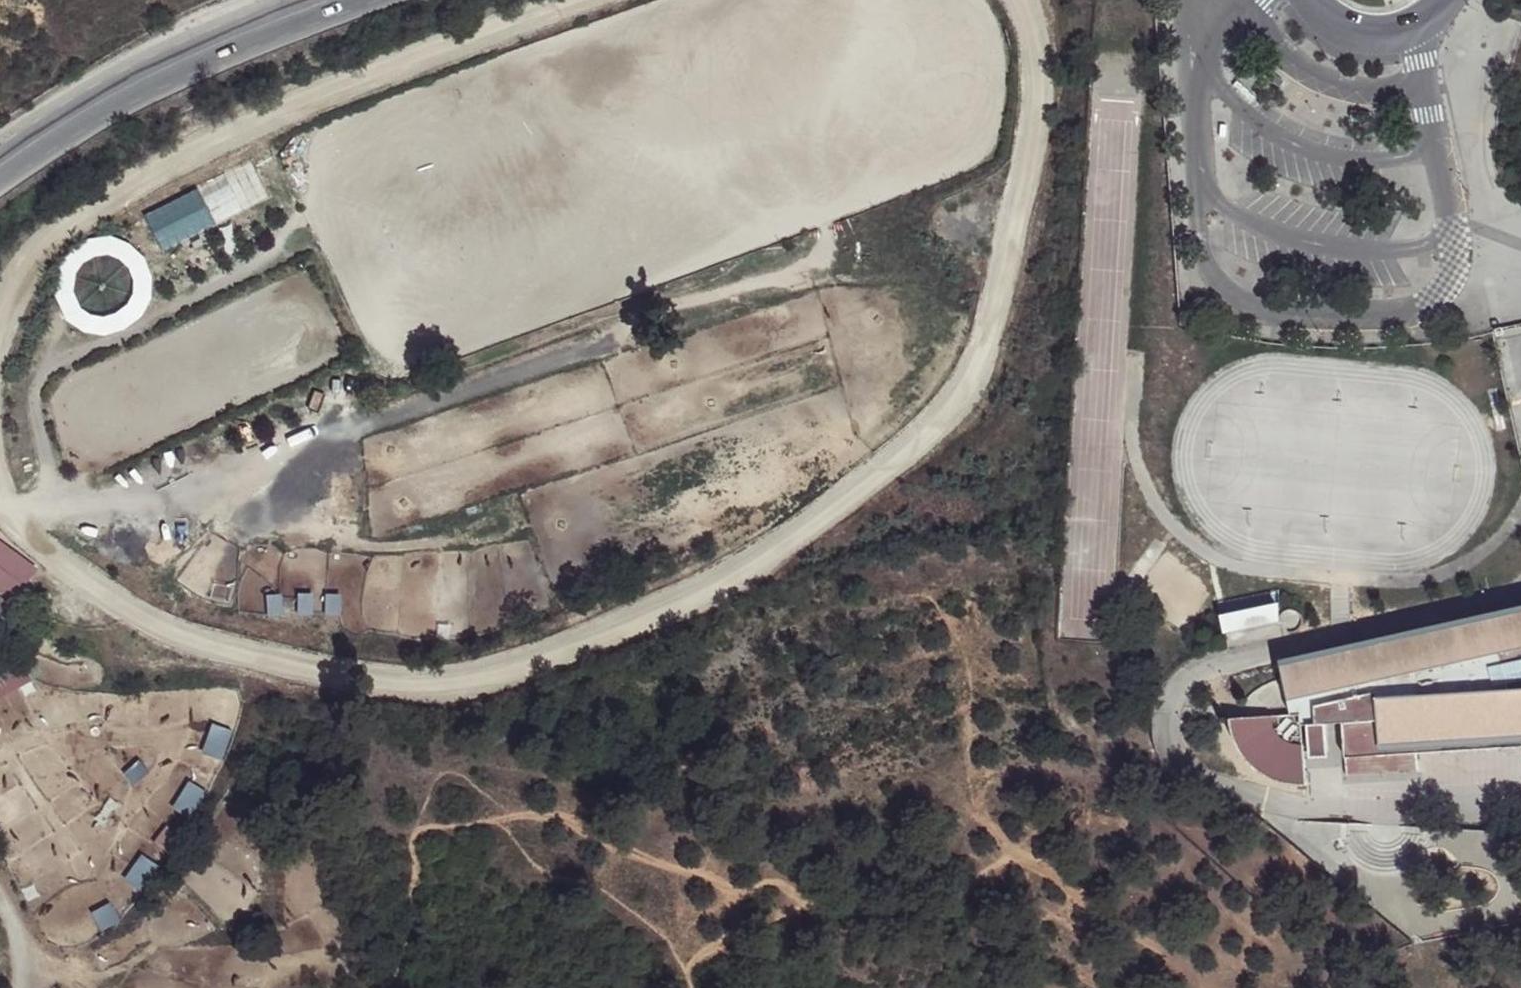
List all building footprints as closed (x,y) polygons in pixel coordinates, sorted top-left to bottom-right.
[(142,215),(160,252),(267,200),(249,163),(142,215)] [(14,603),(38,571),(0,543),(0,593),(14,603)] [(4,631),(18,611),(0,598),(0,628),(4,631)] [(1280,663),(1292,715),(1230,719),(1233,736),(1236,742),(1246,759),(1251,765),(1258,770),(1264,775),(1279,782),(1289,784),(1302,785),(1306,785),(1302,725),(1308,724),(1326,723),(1343,722),(1347,777),(1418,772),(1417,753),(1520,746),(1520,609),(1280,663)] [(1222,640),(1280,634),(1278,611),(1220,616),(1222,640)] [(0,676),(0,696),(31,679),(22,664),(0,676)] [(1329,757),(1326,723),(1308,724),(1310,758),(1329,757)]
